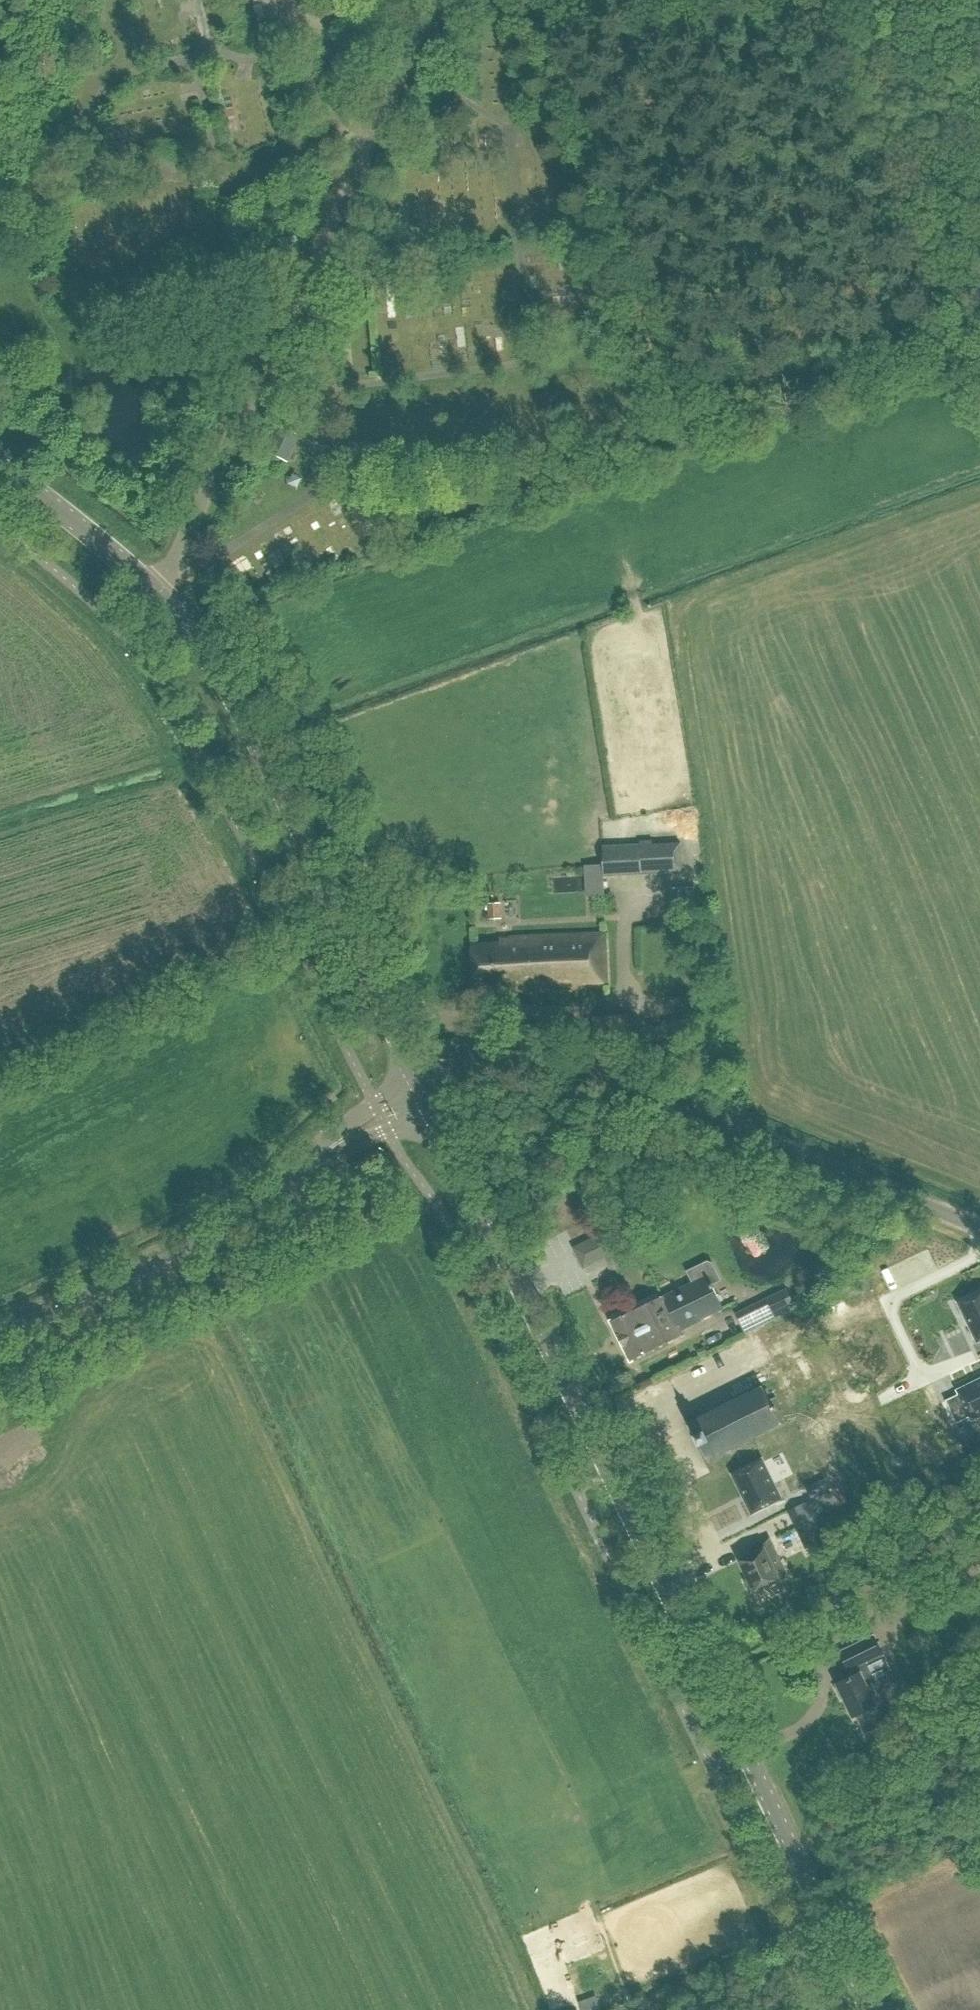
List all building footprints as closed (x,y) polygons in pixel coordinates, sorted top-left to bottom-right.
[(275,0),(253,0),(254,6),(258,24),(276,19),(275,13),(278,12),(275,0)] [(265,451),(286,461),(298,436),(276,426),(265,451)] [(604,847),(605,876),(683,872),(681,843),(604,847)] [(501,903),(489,904),(490,920),(501,919),(501,903)] [(472,938),(472,980),(495,981),(495,986),(537,986),(537,981),(553,981),(553,986),(578,986),(578,982),(604,983),(604,934),(500,933),(500,938),(472,938)] [(627,1244),(590,1264),(601,1285),(638,1264),(627,1244)] [(692,1281),(687,1283),(663,1295),(612,1321),(631,1361),(684,1336),(683,1334),(707,1323),(705,1319),(724,1310),(712,1284),(721,1280),(713,1263),(707,1261),(687,1271),(692,1281)] [(743,1325),(748,1334),(797,1309),(787,1288),(749,1307),(755,1319),(743,1325)] [(958,1302),(978,1343),(979,1342),(979,1291),(958,1302)] [(972,1420),(979,1417),(979,1379),(958,1390),(959,1394),(946,1400),(957,1424),(971,1417),(972,1420)] [(707,1461),(715,1457),(749,1439),(782,1423),(763,1386),(687,1422),(707,1461)] [(762,1458),(732,1473),(753,1514),(783,1499),(762,1458)] [(813,1522),(796,1530),(805,1549),(822,1541),(813,1522)] [(755,1553),(740,1560),(755,1592),(789,1576),(770,1538),(752,1547),(755,1553)] [(856,1675),(838,1684),(840,1687),(837,1688),(842,1698),(844,1697),(854,1717),(859,1714),(867,1728),(881,1722),(882,1725),(902,1715),(890,1689),(893,1688),(884,1671),(888,1669),(881,1654),(883,1654),(874,1636),(844,1650),(856,1675)]
